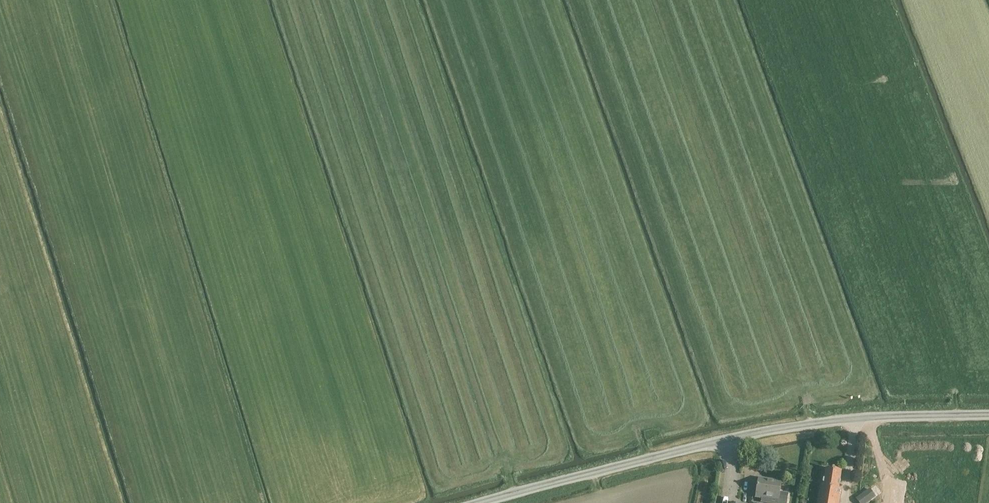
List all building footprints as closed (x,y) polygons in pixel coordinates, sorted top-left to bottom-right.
[(823,487),(821,486),(818,502),(839,502),(842,489),(839,489),(842,471),(826,469),(823,487)] [(765,480),(765,482),(759,481),(756,497),(757,497),(757,495),(778,499),(778,502),(787,502),(788,494),(780,493),(781,482),(765,480)] [(876,497),(869,489),(856,499),(859,502),(868,502),(876,497)]
